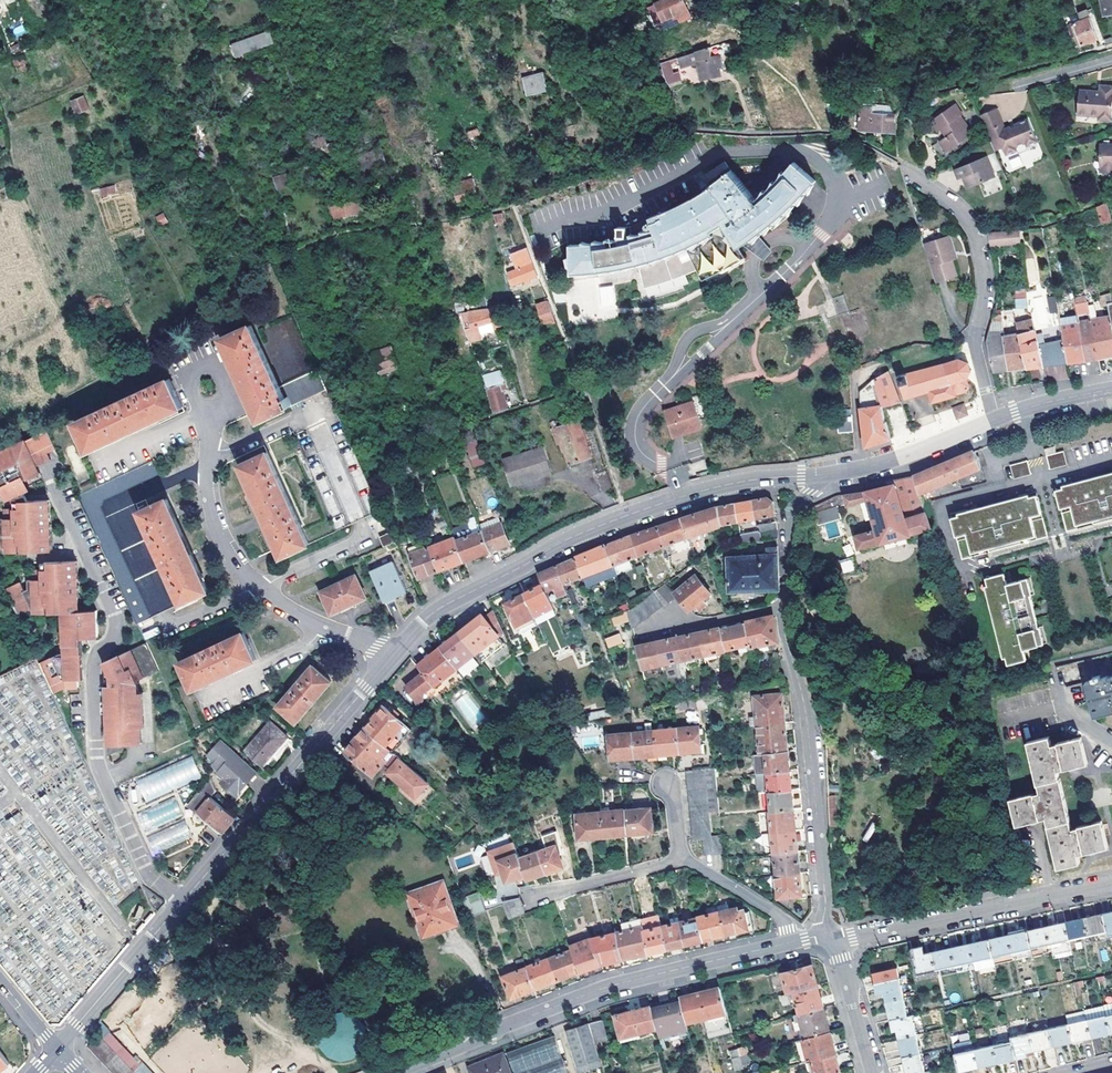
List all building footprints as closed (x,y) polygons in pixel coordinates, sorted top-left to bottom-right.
[(656,5),(663,23),(675,18),(673,12),(681,9),(680,6),(684,4),(682,0),(667,0),(656,4),(656,5)] [(1111,14),(1111,0),(1101,0),(1104,15),(1111,14)] [(663,23),(656,5),(649,8),(653,16),(648,18),(652,28),(663,23)] [(1086,11),(1079,14),(1082,20),(1067,25),(1075,46),(1097,38),(1086,11)] [(1064,19),(1067,25),(1082,20),(1079,14),(1064,19)] [(22,24),(12,29),(16,38),(26,32),(22,24)] [(269,31),(231,47),(236,57),(273,42),(269,31)] [(312,48),(301,51),(305,66),(316,63),(312,48)] [(672,59),(673,62),(675,61),(677,68),(693,63),(699,84),(720,79),(717,69),(721,68),(717,55),(710,57),(707,48),(672,59)] [(670,76),(666,64),(665,61),(659,63),(661,74),(667,84),(678,82),(675,75),(670,76)] [(543,75),(525,80),(529,95),(547,91),(543,75)] [(1081,91),(1079,107),(1089,109),(1088,117),(1099,118),(1099,121),(1111,123),(1111,122),(1111,88),(1102,87),(1101,93),(1101,97),(1097,96),(1097,93),(1081,91)] [(85,97),(72,102),(77,112),(89,106),(85,97)] [(233,104),(225,107),(227,114),(236,110),(233,104)] [(892,113),(890,108),(855,106),(854,131),(893,133),(892,113)] [(957,107),(935,125),(943,135),(947,132),(952,138),(945,143),(954,154),(977,135),(964,119),(966,117),(957,107)] [(1089,109),(1079,107),(1078,116),(1088,117),(1089,109)] [(997,109),(980,116),(994,151),(1005,147),(1007,151),(1010,150),(1011,154),(1019,151),(1020,151),(1021,152),(1023,153),(1025,153),(1027,153),(1028,152),(1030,151),(1030,149),(1030,148),(1030,146),(1038,143),(1029,120),(1016,126),(1016,127),(1012,129),(1011,128),(1006,130),(997,109)] [(476,124),(464,129),(468,139),(480,134),(476,124)] [(369,151),(381,147),(374,128),(362,132),(365,140),(369,151)] [(328,144),(326,136),(311,139),(313,148),(317,147),(320,157),(339,152),(336,142),(328,144)] [(387,164),(381,147),(369,151),(365,140),(358,143),(362,154),(353,157),(359,174),(371,170),(373,175),(380,172),(378,168),(387,164)] [(1101,143),(1101,170),(1111,170),(1111,143),(1101,143)] [(971,165),(957,175),(963,184),(965,183),(971,179),(977,188),(996,175),(984,156),(971,165)] [(652,218),(655,225),(657,230),(651,232),(628,238),(614,242),(572,245),(573,274),(600,271),(605,270),(624,267),(640,264),(647,288),(657,285),(666,282),(682,277),(701,268),(705,278),(717,272),(729,266),(737,261),(744,257),(738,248),(733,240),(740,236),(743,240),(748,237),(752,234),(749,230),(756,225),(761,232),(770,226),(779,217),(789,209),(799,199),(815,181),(793,162),(782,174),(772,185),(755,199),(730,171),(720,180),(712,185),(713,187),(668,211),(652,218)] [(971,179),(965,183),(972,192),(977,188),(971,179)] [(472,180),(452,185),(456,201),(476,196),(472,180)] [(114,187),(101,189),(103,197),(115,194),(114,187)] [(274,192),(266,194),(269,204),(277,201),(274,192)] [(335,218),(360,212),(357,200),(331,207),(335,218)] [(1105,202),(1097,206),(1101,221),(1111,218),(1110,214),(1105,202)] [(779,217),(770,226),(772,229),(783,221),(792,213),(789,209),(779,217)] [(163,213),(155,217),(160,226),(167,222),(163,213)] [(502,214),(494,216),(497,225),(504,223),(502,214)] [(649,227),(653,226),(653,225),(651,223),(650,222),(649,222),(647,222),(646,223),(645,225),(645,226),(645,227),(645,228),(647,230),(649,230),(650,230),(649,227)] [(733,240),(738,248),(743,245),(763,259),(771,249),(757,235),(761,232),(756,225),(749,230),(752,234),(748,237),(743,240),(740,236),(733,240)] [(949,240),(924,247),(935,284),(954,278),(949,262),(947,256),(953,254),(949,240)] [(539,277),(528,249),(511,256),(516,270),(507,273),(512,286),(525,282),(527,286),(532,284),(530,280),(539,277)] [(605,270),(600,271),(603,287),(614,285),(623,283),(637,280),(644,302),(657,299),(667,296),(677,293),(683,291),(686,289),(682,277),(666,282),(657,285),(647,288),(640,264),(624,267),(605,270)] [(1015,290),(1017,313),(1027,311),(1025,288),(1015,290)] [(1111,315),(1111,319),(1111,304),(1109,293),(1099,296),(1101,307),(1109,305),(1111,315)] [(842,294),(821,302),(827,319),(848,311),(842,294)] [(1056,306),(1055,297),(1049,298),(1052,314),(1058,313),(1056,306)] [(536,304),(534,305),(540,321),(554,317),(548,301),(536,304)] [(1074,305),(1080,333),(1086,360),(1093,359),(1098,358),(1090,320),(1087,303),(1086,303),(1074,305)] [(1071,362),(1086,360),(1080,333),(1068,334),(1066,324),(1064,324),(1061,305),(1056,306),(1058,313),(1060,323),(1067,363),(1071,362)] [(499,308),(496,309),(501,325),(504,324),(499,308)] [(462,312),(467,329),(491,323),(493,327),(501,325),(496,309),(474,316),(472,311),(462,312)] [(1013,313),(1016,325),(1032,321),(1031,317),(1030,313),(1027,311),(1017,313),(1013,313)] [(1111,315),(1090,320),(1098,358),(1111,356),(1111,319),(1111,315)] [(997,326),(1002,325),(1001,321),(991,322),(988,334),(998,333),(997,326)] [(1067,363),(1060,323),(1048,325),(1051,342),(1043,343),(1041,332),(1034,333),(1032,321),(1016,325),(1018,335),(1026,368),(1067,363)] [(1008,370),(1003,337),(1002,325),(997,326),(998,333),(988,334),(986,343),(993,372),(1008,370)] [(327,389),(318,369),(280,387),(251,326),(223,339),(261,421),(327,389)] [(1008,370),(1026,368),(1018,335),(1003,337),(1008,370)] [(399,370),(392,348),(386,351),(383,343),(375,346),(378,353),(371,355),(379,376),(399,370)] [(556,358),(553,359),(557,371),(566,368),(562,360),(557,361),(556,358)] [(957,359),(957,360),(921,371),(920,370),(897,376),(903,397),(928,391),(932,403),(955,396),(954,393),(957,394),(966,391),(969,387),(966,378),(969,373),(970,373),(971,372),(967,365),(969,364),(967,362),(966,362),(958,361),(959,360),(957,359)] [(501,370),(484,375),(495,413),(506,409),(500,391),(507,389),(501,370)] [(900,402),(888,371),(881,375),(875,378),(873,379),(884,408),(900,402)] [(484,375),(480,377),(491,414),(495,413),(484,375)] [(169,379),(76,423),(90,451),(183,407),(169,379)] [(880,410),(884,408),(873,379),(859,391),(860,403),(871,400),(876,398),(878,404),(873,405),(860,409),(862,418),(863,428),(866,447),(890,439),(880,410)] [(693,402),(677,407),(678,410),(665,414),(672,437),(701,427),(693,402)] [(405,403),(393,407),(395,415),(408,411),(405,403)] [(965,403),(952,407),(957,420),(970,415),(965,403)] [(854,432),(852,409),(843,410),(842,411),(838,411),(839,433),(854,432)] [(409,415),(397,419),(399,424),(411,420),(409,415)] [(587,418),(579,421),(591,457),(599,454),(587,418)] [(381,511),(340,419),(318,429),(293,440),(336,532),(381,511)] [(570,464),(591,457),(579,421),(553,430),(558,443),(562,441),(570,464)] [(48,433),(0,456),(0,485),(2,489),(5,496),(15,495),(14,492),(28,486),(31,493),(47,485),(39,468),(34,457),(47,451),(48,453),(56,449),(48,433)] [(480,446),(475,433),(465,437),(469,449),(480,446)] [(450,450),(445,438),(434,442),(439,454),(450,450)] [(486,462),(480,446),(469,449),(476,466),(486,462)] [(545,447),(504,459),(511,485),(553,472),(545,447)] [(34,457),(39,468),(52,462),(48,453),(47,451),(34,457)] [(1064,451),(1046,456),(1050,469),(1067,464),(1064,451)] [(913,476),(918,492),(982,468),(976,452),(946,464),(913,476)] [(267,453),(240,466),(283,557),(310,545),(267,453)] [(599,454),(591,457),(597,475),(605,473),(599,454)] [(406,456),(397,463),(401,474),(411,469),(406,456)] [(153,460),(78,496),(138,625),(209,591),(166,499),(118,522),(108,527),(99,509),(103,501),(160,474),(153,460)] [(1028,461),(1010,465),(1014,479),(1031,474),(1028,461)] [(605,473),(597,475),(603,492),(611,489),(605,473)] [(1072,484),(1074,489),(1068,491),(1067,486),(1056,489),(1067,532),(1111,520),(1111,474),(1072,484)] [(841,496),(845,507),(866,505),(876,531),(857,539),(863,554),(929,529),(918,492),(913,476),(889,481),(888,487),(884,488),(871,491),(857,495),(844,496),(841,496)] [(15,495),(5,496),(9,504),(29,503),(25,496),(31,493),(28,486),(14,492),(15,495)] [(962,510),(951,513),(961,557),(1048,536),(1037,492),(1026,495),(1027,499),(1021,501),(1020,496),(967,508),(969,513),(963,515),(962,510)] [(753,500),(756,519),(776,515),(773,503),(770,500),(767,498),(753,500)] [(735,504),(738,523),(756,519),(753,500),(738,503),(735,504)] [(6,553),(8,557),(53,554),(52,537),(53,536),(51,502),(29,503),(18,504),(18,510),(19,519),(13,519),(13,510),(5,511),(5,520),(2,521),(2,530),(0,531),(0,556),(6,553)] [(723,506),(720,507),(722,526),(738,523),(735,504),(727,506),(723,506)] [(716,508),(682,519),(689,539),(722,526),(720,507),(716,508)] [(756,519),(757,526),(777,523),(776,515),(756,519)] [(481,530),(502,522),(500,516),(479,524),(481,530)] [(658,527),(665,547),(689,539),(682,519),(671,523),(658,527)] [(481,530),(490,552),(510,544),(502,522),(481,530)] [(757,526),(758,532),(761,533),(778,530),(777,523),(757,526)] [(490,552),(481,530),(468,535),(465,525),(452,530),(455,538),(464,561),(478,557),(490,552)] [(632,536),(640,556),(656,550),(665,547),(658,527),(647,531),(632,536)] [(761,533),(758,532),(740,535),(742,544),(762,541),(778,540),(778,530),(761,533)] [(395,542),(391,533),(381,538),(385,546),(395,542)] [(606,546),(614,566),(617,576),(644,566),(643,565),(640,556),(632,536),(622,539),(619,541),(607,546),(606,546)] [(455,538),(430,547),(439,571),(440,570),(441,573),(451,570),(450,567),(452,566),(464,561),(455,538)] [(577,558),(583,577),(614,566),(606,546),(581,557),(577,558)] [(439,571),(430,547),(410,554),(419,578),(433,573),(439,571)] [(780,590),(778,548),(768,548),(768,555),(728,557),(729,592),(780,590)] [(656,550),(640,556),(643,565),(659,559),(656,550)] [(557,566),(563,584),(583,577),(577,558),(568,562),(557,566)] [(839,562),(843,574),(855,570),(851,558),(839,562)] [(22,584),(8,596),(17,616),(35,610),(35,617),(56,616),(56,613),(65,613),(66,640),(84,639),(100,638),(99,610),(91,610),(82,611),(81,595),(79,561),(47,563),(47,570),(47,580),(41,580),(41,571),(33,571),(34,581),(30,581),(30,590),(26,592),(22,584)] [(393,563),(371,573),(386,604),(395,600),(393,596),(406,591),(393,563)] [(543,586),(549,600),(567,593),(565,590),(563,584),(557,566),(548,571),(539,575),(543,586)] [(1034,627),(1026,595),(1029,594),(1025,578),(1004,583),(1001,572),(983,576),(985,584),(982,584),(999,657),(1002,656),(1004,664),(1022,659),(1019,649),(1040,644),(1036,627),(1034,627)] [(356,575),(321,593),(332,614),(367,597),(356,575)] [(691,610),(694,613),(707,602),(705,599),(710,594),(696,576),(674,594),(677,597),(684,606),(689,612),(691,610)] [(543,586),(525,594),(535,617),(552,608),(549,600),(543,586)] [(664,586),(660,589),(669,602),(677,597),(674,594),(664,586)] [(654,593),(663,607),(669,602),(660,589),(654,593)] [(549,600),(552,608),(570,602),(568,598),(567,593),(549,600)] [(654,593),(646,598),(656,611),(663,607),(654,593)] [(535,617),(525,594),(517,598),(507,604),(511,615),(516,626),(535,617)] [(91,610),(81,595),(82,611),(91,610)] [(640,603),(649,616),(656,611),(646,598),(640,603)] [(640,603),(633,608),(642,621),(649,616),(640,603)] [(633,608),(630,610),(627,612),(631,629),(642,621),(633,608)] [(460,633),(476,655),(481,662),(508,643),(494,613),(485,619),(482,616),(463,630),(460,633)] [(625,613),(611,617),(614,626),(628,621),(625,613)] [(749,645),(750,648),(779,641),(776,628),(773,616),(744,622),(749,645)] [(721,627),(726,650),(749,645),(744,622),(734,624),(721,627)] [(157,626),(143,634),(146,640),(160,632),(157,626)] [(716,628),(699,632),(705,655),(726,650),(721,627),(716,628)] [(678,637),(683,660),(705,655),(699,632),(695,633),(678,637)] [(244,633),(181,663),(194,690),(257,660),(244,633)] [(441,647),(458,669),(474,657),(476,655),(460,633),(450,640),(441,647)] [(607,648),(622,644),(619,633),(604,638),(607,648)] [(674,637),(657,641),(662,665),(683,660),(678,637),(674,637)] [(84,639),(66,640),(67,655),(85,654),(84,639)] [(654,642),(635,646),(640,669),(662,665),(657,641),(654,642)] [(160,671),(146,643),(107,662),(104,667),(111,678),(112,681),(117,681),(117,686),(106,686),(108,720),(112,720),(112,726),(108,726),(110,756),(124,749),(121,688),(135,687),(135,682),(160,671)] [(458,669),(441,647),(439,649),(419,664),(424,672),(406,685),(419,702),(423,699),(424,697),(425,692),(434,685),(435,686),(458,669)] [(39,663),(54,695),(67,689),(81,689),(81,680),(86,680),(85,654),(67,655),(63,655),(63,661),(59,661),(57,658),(39,663)] [(474,657),(458,669),(466,679),(481,667),(474,657)] [(313,665),(279,707),(298,723),(333,681),(313,665)] [(111,678),(104,667),(106,686),(117,686),(117,681),(112,681),(111,678)] [(1086,683),(1095,717),(1111,712),(1111,676),(1086,683)] [(425,692),(424,697),(430,699),(437,694),(437,689),(435,686),(434,685),(425,692)] [(121,688),(124,749),(131,746),(142,745),(141,728),(144,728),(141,695),(136,695),(135,687),(121,688)] [(757,725),(785,722),(782,694),(754,697),(757,725)] [(692,700),(677,704),(679,711),(697,707),(696,699),(692,700)] [(385,706),(366,727),(386,745),(406,723),(398,716),(401,713),(392,705),(389,708),(385,706)] [(610,717),(628,714),(629,713),(627,708),(621,708),(608,711),(610,717)] [(785,722),(757,725),(760,754),(788,751),(785,722)] [(271,723),(247,752),(264,766),(289,737),(271,723)] [(356,739),(346,750),(375,774),(384,764),(390,757),(392,759),(396,754),(386,745),(366,727),(356,739)] [(679,730),(681,754),(691,753),(692,756),(704,755),(703,746),(702,746),(700,728),(679,730)] [(679,730),(656,732),(658,759),(673,757),(673,755),(681,754),(679,730)] [(656,732),(634,734),(636,758),(643,757),(643,760),(658,759),(656,732)] [(636,758),(634,734),(609,736),(611,753),(608,754),(609,763),(622,762),(621,759),(636,758)] [(292,740),(289,737),(264,766),(267,769),(292,740)] [(1011,800),(1017,826),(1034,822),(1040,820),(1040,819),(1047,817),(1049,825),(1048,826),(1058,868),(1080,863),(1079,854),(1084,852),(1085,854),(1091,852),(1109,848),(1102,821),(1078,827),(1078,828),(1072,830),(1070,821),(1071,821),(1060,778),(1059,778),(1057,770),(1064,768),(1064,770),(1070,768),(1088,764),(1082,738),(1057,743),(1057,744),(1052,746),(1050,738),(1027,743),(1037,785),(1039,785),(1041,793),(1034,795),(1034,793),(1011,800)] [(222,742),(209,756),(216,762),(213,765),(220,771),(219,772),(227,779),(230,783),(227,786),(238,795),(258,773),(222,742)] [(756,774),(767,773),(790,771),(788,751),(760,754),(754,755),(756,774)] [(390,757),(384,764),(392,770),(390,772),(417,796),(429,783),(396,754),(392,759),(390,757)] [(193,757),(136,778),(144,800),(201,780),(193,757)] [(98,790),(86,765),(76,770),(79,777),(84,776),(92,793),(98,790)] [(687,772),(688,780),(716,778),(715,769),(687,772)] [(769,793),(792,790),(790,771),(767,773),(769,793)] [(237,817),(212,797),(216,792),(210,778),(192,799),(199,805),(198,806),(201,809),(200,812),(201,813),(206,817),(211,822),(224,832),(237,817)] [(688,780),(689,789),(717,786),(716,778),(688,780)] [(689,797),(717,794),(717,786),(689,789),(689,797)] [(769,793),(770,812),(793,810),(792,790),(769,793)] [(689,797),(690,805),(718,802),(718,798),(717,794),(689,797)] [(150,828),(182,815),(174,797),(142,810),(150,828)] [(199,805),(192,799),(186,807),(198,817),(201,813),(200,812),(201,809),(198,806),(199,805)] [(691,814),(708,812),(719,811),(718,802),(690,805),(691,814)] [(14,832),(22,836),(26,828),(25,818),(16,806),(13,813),(0,823),(0,938),(7,938),(7,929),(13,924),(19,927),(14,832)] [(600,811),(600,812),(603,837),(628,835),(625,811),(625,809),(600,811)] [(625,811),(628,835),(654,833),(653,821),(651,822),(650,809),(625,811)] [(772,833),(795,831),(793,810),(770,812),(772,833)] [(572,814),(574,839),(603,837),(600,812),(572,814)] [(691,814),(692,822),(709,820),(708,812),(691,814)] [(146,836),(155,854),(192,836),(184,818),(146,836)] [(692,830),(710,828),(709,820),(692,822),(692,830)] [(693,839),(703,837),(711,837),(710,828),(692,830),(693,839)] [(773,845),(774,854),(797,852),(795,831),(772,833),(764,834),(766,845),(773,845)] [(721,836),(711,837),(713,854),(723,853),(721,838),(721,836)] [(703,837),(705,854),(713,854),(711,837),(703,837)] [(556,847),(539,853),(547,874),(563,867),(556,847)] [(777,876),(799,874),(797,852),(774,854),(777,876)] [(519,860),(525,876),(526,881),(547,874),(539,853),(519,860)] [(519,860),(517,856),(500,862),(507,882),(525,876),(519,860)] [(799,874),(777,876),(779,898),(797,896),(798,900),(806,899),(805,894),(801,894),(799,874)] [(443,884),(410,896),(424,936),(457,924),(443,884)] [(469,915),(484,912),(480,892),(464,896),(469,915)] [(151,906),(157,912),(165,902),(158,897),(151,906)] [(506,914),(523,907),(521,900),(503,905),(506,914)] [(718,907),(725,935),(749,929),(744,909),(739,910),(739,908),(730,910),(729,904),(718,907)] [(509,922),(526,915),(523,907),(506,914),(509,922)] [(725,935),(718,907),(707,909),(708,915),(697,918),(697,919),(703,941),(725,935)] [(1107,932),(1108,936),(1111,935),(1111,912),(1103,914),(1107,932)] [(1084,919),(1088,936),(1107,932),(1103,914),(1084,919)] [(649,953),(644,931),(641,919),(630,922),(631,926),(632,929),(623,931),(616,933),(622,960),(649,953)] [(685,945),(680,923),(679,919),(673,920),(673,924),(662,927),(667,949),(680,946),(685,945)] [(697,919),(680,923),(685,945),(703,941),(697,919)] [(1066,923),(1069,940),(1088,936),(1084,919),(1066,923)] [(649,953),(667,949),(662,927),(661,922),(652,924),(653,929),(644,931),(649,953)] [(1050,944),(1052,956),(1072,951),(1069,940),(1066,923),(1046,927),(1050,944)] [(1027,931),(1031,948),(1032,956),(1044,953),(1042,946),(1050,944),(1046,927),(1027,931)] [(1008,936),(1012,953),(1031,948),(1027,931),(1008,936)] [(616,933),(592,939),(601,965),(622,960),(616,933)] [(989,940),(993,957),(1012,953),(1008,936),(996,938),(989,940)] [(573,951),(581,973),(594,968),(601,965),(592,939),(571,947),(573,951)] [(989,940),(969,944),(973,961),(975,969),(991,965),(989,958),(993,957),(989,940)] [(951,948),(955,965),(973,961),(969,944),(951,948)] [(936,970),(932,952),(924,954),(922,947),(911,949),(916,974),(936,970)] [(932,952),(936,970),(955,965),(951,948),(932,952)] [(550,960),(558,982),(581,973),(573,951),(550,960)] [(527,969),(523,960),(517,962),(520,972),(503,978),(511,999),(535,990),(527,969)] [(527,969),(535,990),(558,982),(550,960),(527,969)] [(794,991),(817,985),(811,964),(782,972),(787,993),(794,991)] [(885,1001),(904,997),(897,969),(872,974),(877,993),(883,991),(885,1001)] [(794,991),(800,1014),(823,1007),(820,996),(817,985),(794,991)] [(708,1039),(731,1033),(725,1009),(720,991),(708,994),(707,991),(680,998),(686,1022),(702,1018),(708,1039)] [(904,997),(885,1001),(890,1021),(908,1017),(904,997)] [(666,1004),(651,1007),(656,1029),(657,1030),(658,1036),(688,1028),(686,1022),(680,998),(668,1001),(668,1003),(666,1004)] [(1110,1034),(1111,1033),(1111,1003),(1104,1005),(1110,1034)] [(651,1007),(651,1005),(617,1014),(620,1026),(617,1027),(620,1038),(656,1029),(651,1007)] [(1085,1011),(1091,1038),(1110,1034),(1104,1005),(1085,1010),(1085,1011)] [(800,1014),(793,1015),(795,1022),(800,1022),(805,1038),(829,1031),(826,1019),(823,1007),(800,1014)] [(1066,1015),(1068,1025),(1072,1042),(1073,1045),(1082,1043),(1082,1045),(1092,1043),(1091,1038),(1085,1011),(1066,1015)] [(354,1037),(356,1018),(335,1016),(332,1040),(322,1039),(320,1056),(345,1059),(347,1042),(347,1036),(354,1037)] [(897,1030),(898,1039),(917,1035),(913,1016),(908,1017),(890,1021),(892,1031),(897,1030)] [(590,1024),(596,1044),(609,1040),(603,1020),(590,1024)] [(578,1066),(600,1058),(589,1025),(567,1032),(578,1066)] [(1049,1029),(1053,1047),(1072,1042),(1068,1025),(1049,1029)] [(659,1041),(689,1033),(688,1028),(658,1036),(659,1041)] [(1030,1034),(1034,1051),(1053,1047),(1049,1029),(1030,1034)] [(811,1060),(835,1053),(829,1031),(805,1038),(802,1039),(808,1061),(811,1060)] [(1011,1041),(1015,1059),(1026,1056),(1025,1053),(1034,1051),(1030,1034),(1011,1038),(1011,1041)] [(917,1035),(898,1039),(903,1058),(921,1054),(917,1035)] [(113,1072),(136,1072),(101,1036),(89,1047),(113,1072)] [(992,1046),(996,1063),(1015,1059),(1011,1041),(992,1046)] [(974,1050),(978,1068),(996,1063),(992,1046),(974,1050)] [(513,1072),(561,1072),(566,1071),(557,1047),(510,1065),(513,1072)] [(1057,1064),(1053,1048),(1044,1050),(1048,1067),(1057,1064)] [(955,1054),(959,1072),(978,1068),(974,1050),(955,1054)] [(10,1065),(0,1052),(0,1072),(10,1065)] [(817,1072),(838,1072),(841,1072),(835,1053),(811,1060),(814,1071),(816,1071),(817,1072)] [(503,1054),(469,1067),(471,1072),(511,1072),(503,1054)] [(903,1058),(906,1072),(925,1072),(921,1054),(903,1058)] [(737,1057),(732,1058),(735,1070),(743,1068),(740,1056),(737,1057)] [(600,1058),(578,1066),(580,1071),(602,1065),(600,1058)]
